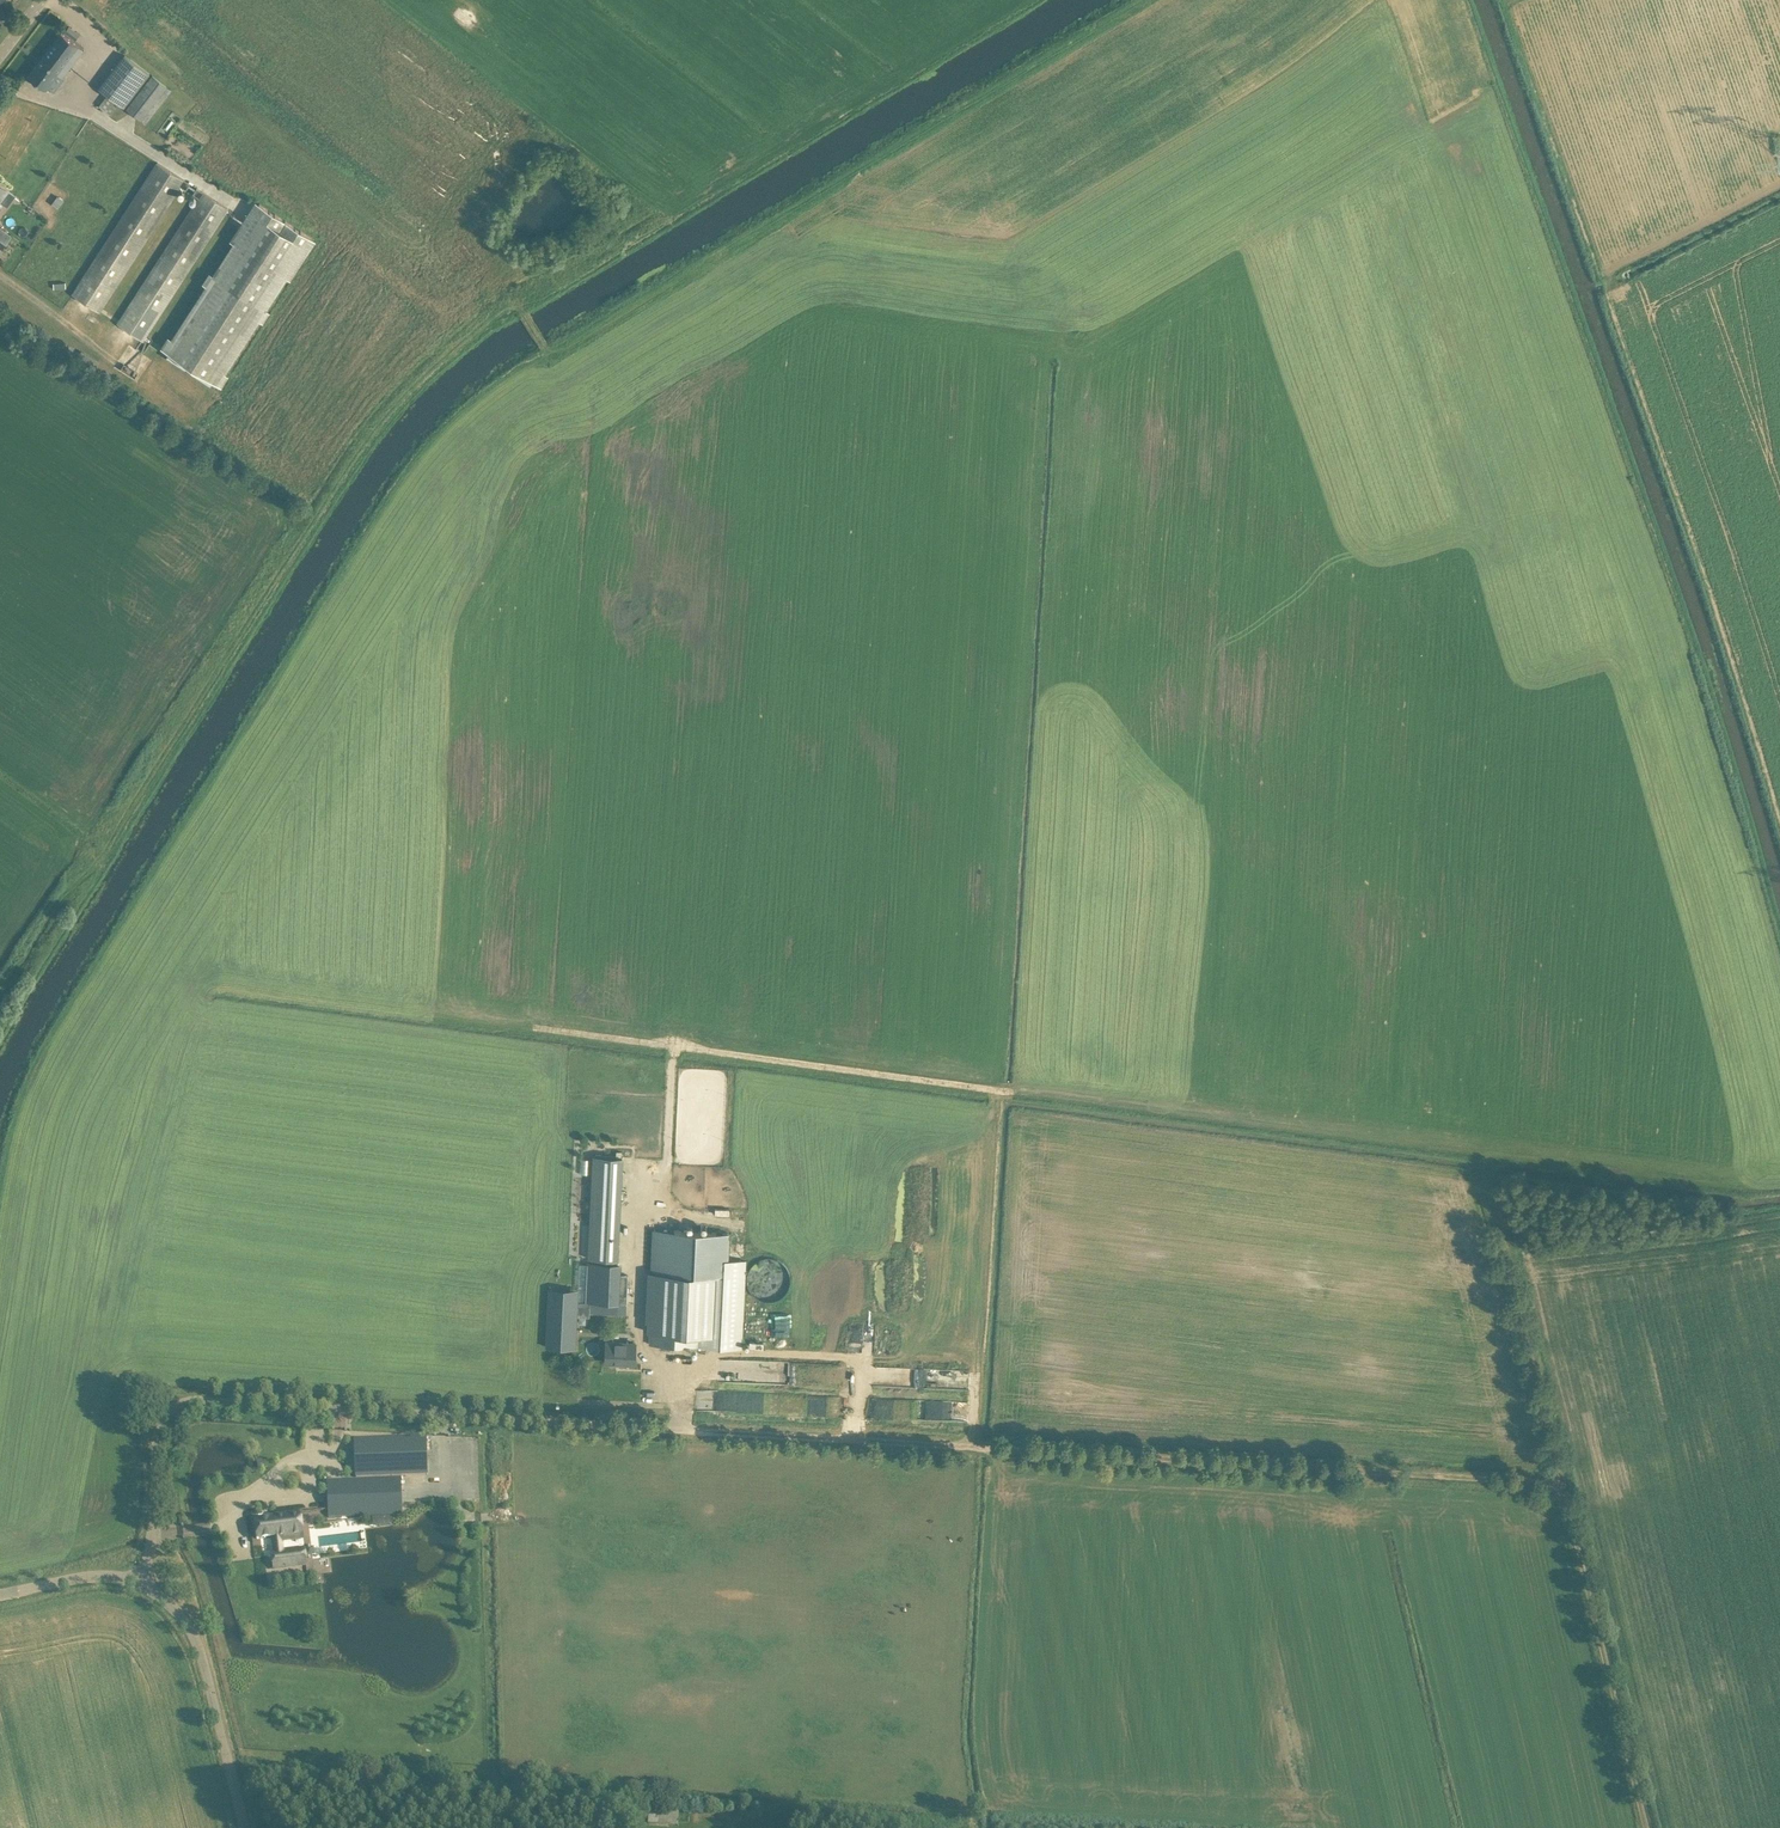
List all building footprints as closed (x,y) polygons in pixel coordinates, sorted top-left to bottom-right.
[(83,49),(61,32),(28,76),(45,89),(57,73),(62,77),(83,49)] [(124,107),(150,73),(125,54),(99,88),(124,107)] [(145,124),(172,90),(152,75),(126,109),(145,124)] [(107,111),(114,102),(105,96),(98,105),(107,111)] [(190,183),(181,177),(157,162),(72,293),(96,309),(177,184),(186,189),(190,183)] [(0,183),(0,201),(8,207),(16,196),(8,190),(8,189),(0,183)] [(223,204),(202,191),(197,188),(192,194),(197,197),(130,300),(116,322),(144,340),(228,208),(223,204)] [(266,308),(312,238),(260,204),(212,274),(206,285),(163,349),(169,353),(167,356),(185,369),(188,365),(193,368),(191,372),(209,384),(212,380),(218,383),(260,318),(266,308)] [(0,227),(0,246),(2,248),(11,236),(0,227)] [(617,1260),(622,1157),(593,1155),(588,1258),(617,1260)] [(656,1230),(655,1255),(728,1259),(730,1233),(656,1230)] [(746,1260),(728,1259),(655,1255),(650,1344),(742,1348),(746,1260)] [(590,1312),(617,1313),(620,1264),(589,1262),(587,1301),(590,1301),(590,1306),(590,1312)] [(549,1298),(546,1346),(575,1347),(577,1306),(590,1306),(590,1301),(587,1301),(577,1301),(577,1299),(549,1298)] [(606,1342),(606,1350),(605,1362),(606,1362),(606,1361),(622,1361),(622,1363),(635,1363),(635,1351),(636,1343),(606,1342)] [(426,1434),(353,1437),(355,1475),(428,1472),(426,1434)] [(328,1517),(329,1517),(329,1522),(338,1522),(338,1517),(403,1514),(401,1477),(327,1480),(328,1517)] [(272,1552),(274,1568),(297,1565),(295,1549),(284,1550),(282,1541),(303,1538),(300,1511),(273,1515),(274,1518),(255,1521),(257,1538),(272,1537),(274,1551),(272,1552)] [(367,1530),(316,1532),(316,1546),(367,1544),(367,1530)]
